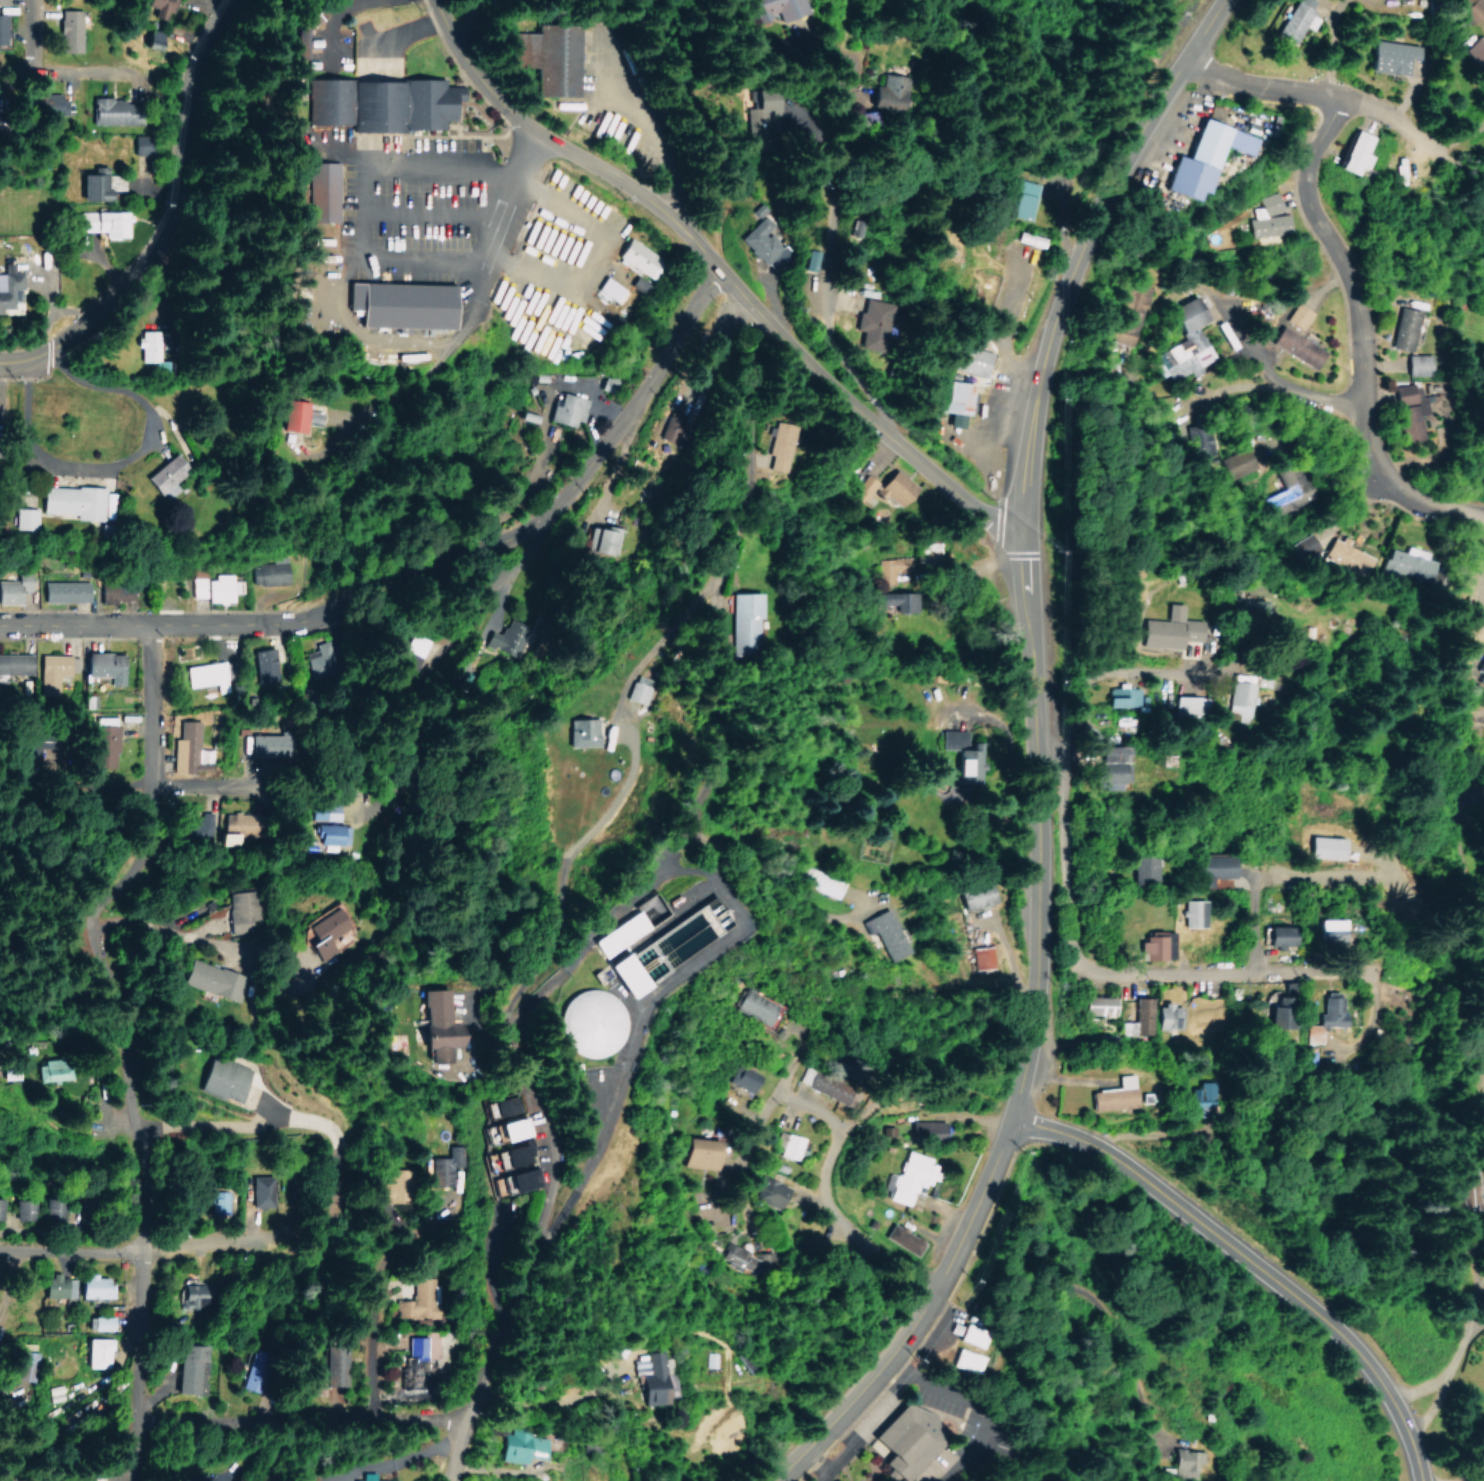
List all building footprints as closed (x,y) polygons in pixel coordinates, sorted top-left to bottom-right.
[(166,20),(172,0),(147,0),(146,5),(154,8),(151,16),(166,20)] [(792,0),(734,0),(739,15),(744,13),(747,21),(767,15),(769,20),(796,13),(792,0)] [(1306,29),(1311,19),(1303,14),(1310,0),(1287,0),(1270,32),(1288,42),(1298,24),(1306,29)] [(1483,4),(1483,1),(1483,0),(1452,0),(1449,3),(1466,21),(1483,4)] [(79,52),(80,9),(58,9),(57,51),(79,52)] [(532,95),(577,96),(579,48),(587,48),(588,25),(535,23),(535,33),(509,32),(508,65),(533,67),(532,95)] [(1470,33),(1455,47),(1479,71),(1483,66),(1483,48),(1470,33)] [(1363,70),(1399,73),(1401,57),(1411,58),(1413,42),(1366,38),(1363,70)] [(302,123),(348,122),(349,130),(442,129),(441,119),(451,119),(451,100),(461,99),(461,86),(443,86),(442,77),(302,79),(302,123)] [(883,108),(884,88),(855,87),(854,106),(883,108)] [(737,107),(739,135),(770,133),(768,90),(746,91),(747,107),(737,107)] [(61,113),(61,92),(34,92),(34,93),(27,93),(26,113),(61,113)] [(90,123),(132,124),(133,100),(111,100),(111,97),(91,96),(90,123)] [(1161,189),(1192,198),(1194,190),(1205,193),(1219,145),(1250,154),(1256,135),(1196,118),(1185,157),(1172,153),(1161,189)] [(1336,167),(1353,174),(1357,166),(1363,168),(1369,155),(1364,152),(1371,136),(1352,128),(1336,167)] [(335,221),(336,162),(304,161),(302,220),(335,221)] [(78,200),(107,200),(107,166),(92,165),(92,173),(79,173),(78,200)] [(1028,220),(1037,183),(1017,179),(1009,216),(1028,220)] [(1250,236),(1289,232),(1287,212),(1281,213),(1278,193),(1260,195),(1261,206),(1253,207),(1254,218),(1248,218),(1250,236)] [(79,211),(78,231),(102,231),(102,236),(129,237),(129,211),(79,211)] [(1014,240),(1041,247),(1043,238),(1017,230),(1014,240)] [(637,274),(639,270),(655,280),(667,261),(629,237),(614,260),(637,274)] [(10,307),(10,288),(19,289),(19,272),(9,272),(9,262),(0,262),(0,273),(0,307),(10,307)] [(626,290),(602,276),(594,289),(618,304),(626,290)] [(449,284),(344,281),(343,309),(355,309),(355,325),(395,326),(395,333),(406,333),(406,326),(447,327),(449,284)] [(1112,340),(1130,345),(1147,287),(1128,281),(1112,340)] [(890,303),(860,296),(853,325),(859,327),(855,343),(878,348),(890,303)] [(1170,308),(1186,339),(1157,354),(1161,363),(1157,365),(1163,376),(1169,373),(1172,380),(1189,371),(1191,374),(1215,361),(1196,325),(1206,320),(1194,296),(1170,308)] [(1311,312),(1295,303),(1285,320),(1301,329),(1311,312)] [(1409,351),(1418,311),(1398,306),(1389,347),(1409,351)] [(1321,351),(1281,325),(1270,342),(1310,368),(1321,351)] [(139,361),(156,361),(157,331),(142,330),(142,338),(140,338),(139,361)] [(983,377),(990,352),(979,348),(982,338),(965,333),(955,369),(983,377)] [(1429,356),(1405,355),(1405,375),(1429,375),(1429,356)] [(960,428),(963,413),(968,414),(973,383),(950,380),(947,400),(940,399),(938,410),(949,412),(947,426),(960,428)] [(1401,442),(1421,438),(1417,410),(1425,408),(1425,405),(1432,404),(1430,396),(1420,398),(1417,383),(1393,387),(1396,408),(1401,442)] [(546,419),(576,428),(585,399),(560,392),(556,404),(551,403),(546,419)] [(280,430),(304,431),(306,400),(282,399),(280,430)] [(780,470),(782,421),(761,420),(760,454),(762,454),(761,469),(780,470)] [(1185,425),(1194,458),(1213,452),(1204,420),(1185,425)] [(1219,459),(1229,480),(1254,467),(1243,447),(1219,459)] [(156,494),(189,472),(176,452),(143,475),(156,494)] [(1270,517),(1313,499),(1298,461),(1276,469),(1284,489),(1263,497),(1270,517)] [(867,474),(852,492),(864,501),(872,492),(883,500),(886,497),(898,507),(915,486),(893,468),(880,484),(867,474)] [(38,512),(74,513),(74,518),(111,520),(112,493),(104,492),(104,487),(39,485),(38,512)] [(9,528),(32,529),(33,508),(9,508),(9,528)] [(605,530),(592,526),(586,549),(616,556),(623,528),(606,524),(605,530)] [(1289,545),(1299,561),(1319,549),(1309,533),(1289,545)] [(1331,537),(1323,556),(1335,561),(1332,567),(1342,571),(1344,566),(1364,575),(1373,557),(1345,544),(1348,539),(1341,536),(1339,541),(1331,537)] [(1386,548),(1383,571),(1430,579),(1433,559),(1426,558),(1428,550),(1405,546),(1404,551),(1386,548)] [(250,584),(289,583),(288,563),(250,563),(250,584)] [(19,603),(19,589),(32,589),(32,572),(18,572),(18,580),(0,580),(0,603),(19,603)] [(191,577),(191,596),(204,597),(204,601),(233,602),(233,592),(242,592),(242,580),(232,580),(233,574),(214,573),(214,577),(191,577)] [(40,601),(87,602),(87,581),(40,580),(40,601)] [(99,601),(133,601),(134,585),(99,584),(99,601)] [(729,592),(731,654),(756,653),(755,617),(760,617),(760,591),(729,592)] [(913,591),(872,592),(872,605),(893,604),(893,612),(914,611),(913,591)] [(1261,599),(1237,600),(1237,618),(1261,618),(1261,599)] [(1199,640),(1200,619),(1181,619),(1181,603),(1166,602),(1165,619),(1143,618),(1142,645),(1179,647),(1180,639),(1199,640)] [(496,648),(514,656),(524,632),(505,624),(496,648)] [(429,639),(410,631),(389,678),(408,686),(429,639)] [(304,652),(305,675),(331,674),(329,642),(315,643),(316,651),(304,652)] [(250,651),(258,686),(278,681),(270,646),(250,651)] [(31,673),(30,652),(0,653),(0,674),(31,673)] [(108,685),(121,685),(121,652),(82,652),(82,676),(108,676),(108,685)] [(38,695),(57,695),(57,675),(69,675),(69,654),(38,654),(38,695)] [(216,684),(217,692),(227,691),(225,662),(183,666),(185,687),(216,684)] [(1251,675),(1228,676),(1230,713),(1252,712),(1251,675)] [(648,686),(629,679),(623,698),(641,704),(648,686)] [(1138,687),(1126,688),(1126,682),(1117,683),(1117,687),(1106,687),(1106,706),(1138,706),(1138,687)] [(1174,716),(1207,717),(1207,696),(1174,695),(1174,716)] [(113,716),(88,716),(89,766),(114,766),(113,716)] [(565,718),(565,746),(596,746),(595,718),(565,718)] [(171,771),(197,772),(197,720),(176,720),(176,738),(172,738),(171,771)] [(977,741),(964,741),(964,729),(939,730),(940,752),(953,752),(954,783),(978,783),(977,741)] [(1127,781),(1127,761),(1125,761),(1125,745),(1098,745),(1098,764),(1094,764),(1094,787),(1119,787),(1119,781),(1127,781)] [(340,805),(312,804),(312,819),(340,820),(340,805)] [(195,812),(195,819),(186,819),(186,843),(212,842),(211,811),(195,812)] [(222,845),(241,844),(240,822),(227,822),(227,829),(222,830),(222,845)] [(316,843),(344,844),(344,824),(317,823),(316,843)] [(1135,879),(1158,880),(1158,855),(1136,854),(1135,879)] [(1231,854),(1198,855),(1199,887),(1212,887),(1211,877),(1232,877),(1231,854)] [(837,899),(845,882),(805,865),(798,881),(837,899)] [(960,888),(963,909),(992,904),(989,883),(960,888)] [(227,930),(254,930),(252,890),(226,891),(227,930)] [(719,926),(701,897),(636,937),(645,951),(640,955),(633,943),(625,948),(620,942),(615,945),(617,949),(613,952),(620,964),(634,956),(636,960),(641,958),(648,969),(719,926)] [(1183,927),(1205,926),(1204,899),(1183,899),(1183,927)] [(301,923),(311,940),(306,943),(317,960),(354,938),(333,903),(301,923)] [(889,960),(908,952),(887,908),(860,920),(867,934),(875,930),(889,960)] [(1317,942),(1343,943),(1344,919),(1318,918),(1317,942)] [(1268,925),(1267,948),(1295,949),(1295,926),(1268,925)] [(1171,930),(1144,931),(1144,940),(1138,940),(1138,960),(1172,959),(1171,930)] [(971,947),(972,968),(990,967),(989,946),(971,947)] [(632,987),(612,953),(592,964),(613,998),(632,987)] [(179,982),(228,999),(237,974),(187,957),(179,982)] [(619,1044),(604,986),(542,1001),(557,1060),(619,1044)] [(762,1025),(775,1005),(746,987),(733,1008),(762,1025)] [(445,989),(420,989),(421,1026),(416,1026),(417,1048),(425,1047),(425,1061),(456,1060),(455,1024),(447,1024),(445,989)] [(1304,1024),(1303,1043),(1319,1043),(1319,1026),(1342,1026),(1342,1012),(1337,1012),(1337,992),(1320,992),(1320,1013),(1315,1013),(1315,1024),(1304,1024)] [(1086,1014),(1113,1015),(1114,996),(1087,996),(1086,1014)] [(1151,997),(1133,997),(1134,1021),(1121,1021),(1121,1037),(1137,1037),(1137,1034),(1152,1033),(1151,997)] [(1265,1029),(1287,1028),(1285,998),(1264,998),(1265,1029)] [(1156,1029),(1182,1028),(1181,1006),(1172,1006),(1171,1003),(1155,1004),(1156,1029)] [(251,1069),(211,1052),(196,1088),(235,1105),(251,1069)] [(38,1080),(70,1079),(69,1060),(46,1061),(46,1067),(38,1067),(38,1080)] [(760,1075),(740,1063),(729,1081),(750,1093),(760,1075)] [(831,1100),(841,1084),(817,1068),(807,1084),(831,1100)] [(1087,1110),(1128,1108),(1127,1074),(1111,1075),(1112,1088),(1086,1090),(1087,1110)] [(1202,1082),(1188,1081),(1188,1089),(1181,1089),(1180,1110),(1202,1110),(1202,1082)] [(491,1124),(496,1143),(522,1136),(517,1117),(491,1124)] [(942,1121),(910,1121),(909,1139),(941,1140),(942,1121)] [(776,1154),(797,1159),(802,1137),(782,1132),(776,1154)] [(680,1164),(711,1169),(715,1141),(685,1136),(680,1164)] [(430,1186),(452,1185),(452,1166),(464,1166),(463,1144),(448,1145),(448,1157),(429,1157),(430,1186)] [(528,1161),(523,1144),(491,1152),(496,1169),(528,1161)] [(910,1205),(916,1183),(932,1187),(939,1160),(905,1151),(894,1187),(891,1187),(888,1199),(910,1205)] [(1460,1167),(1462,1210),(1481,1210),(1479,1166),(1460,1167)] [(493,1193),(537,1187),(535,1169),(491,1175),(493,1193)] [(787,1186),(762,1175),(753,1196),(778,1207),(787,1186)] [(387,1182),(377,1180),(374,1198),(384,1200),(387,1182)] [(229,1191),(210,1190),(209,1212),(229,1212),(229,1191)] [(48,1197),(47,1218),(63,1219),(64,1198),(48,1197)] [(15,1218),(34,1219),(35,1200),(15,1199),(15,1218)] [(882,1237),(915,1255),(923,1241),(889,1223),(882,1237)] [(754,1253),(755,1257),(745,1258),(744,1245),(722,1247),(724,1270),(771,1266),(770,1251),(754,1253)] [(42,1277),(42,1298),(73,1297),(72,1274),(50,1274),(50,1277),(42,1277)] [(114,1283),(108,1283),(108,1276),(78,1276),(78,1297),(114,1298),(114,1283)] [(396,1299),(395,1317),(435,1319),(436,1277),(414,1276),(413,1299),(396,1299)] [(204,1284),(181,1284),(182,1308),(205,1308),(204,1284)] [(113,1316),(87,1316),(87,1330),(113,1329),(113,1316)] [(976,1348),(983,1332),(962,1322),(955,1339),(976,1348)] [(426,1336),(407,1336),(407,1355),(402,1355),(403,1365),(398,1365),(399,1387),(428,1387),(426,1336)] [(111,1367),(112,1338),(86,1338),(85,1366),(111,1367)] [(206,1344),(178,1343),(176,1393),(205,1394),(206,1344)] [(343,1386),(343,1345),(321,1345),(320,1368),(301,1368),(301,1394),(320,1395),(320,1386),(343,1386)] [(947,1364),(972,1373),(978,1357),(953,1348),(947,1364)] [(16,1380),(35,1381),(36,1352),(17,1351),(16,1380)] [(640,1405),(665,1403),(665,1396),(673,1396),(672,1387),(670,1387),(669,1358),(662,1358),(662,1351),(644,1352),(644,1358),(632,1359),(633,1374),(638,1374),(640,1405)] [(44,1387),(46,1401),(61,1399),(60,1385),(44,1387)] [(867,1438),(885,1455),(878,1463),(884,1469),(880,1474),(887,1480),(901,1480),(943,1434),(903,1398),(867,1438)] [(499,1459),(523,1464),(524,1456),(541,1459),(545,1436),(504,1429),(499,1459)] [(1194,1464),(1199,1464),(1199,1450),(1170,1449),(1169,1476),(1193,1477),(1194,1464)]
